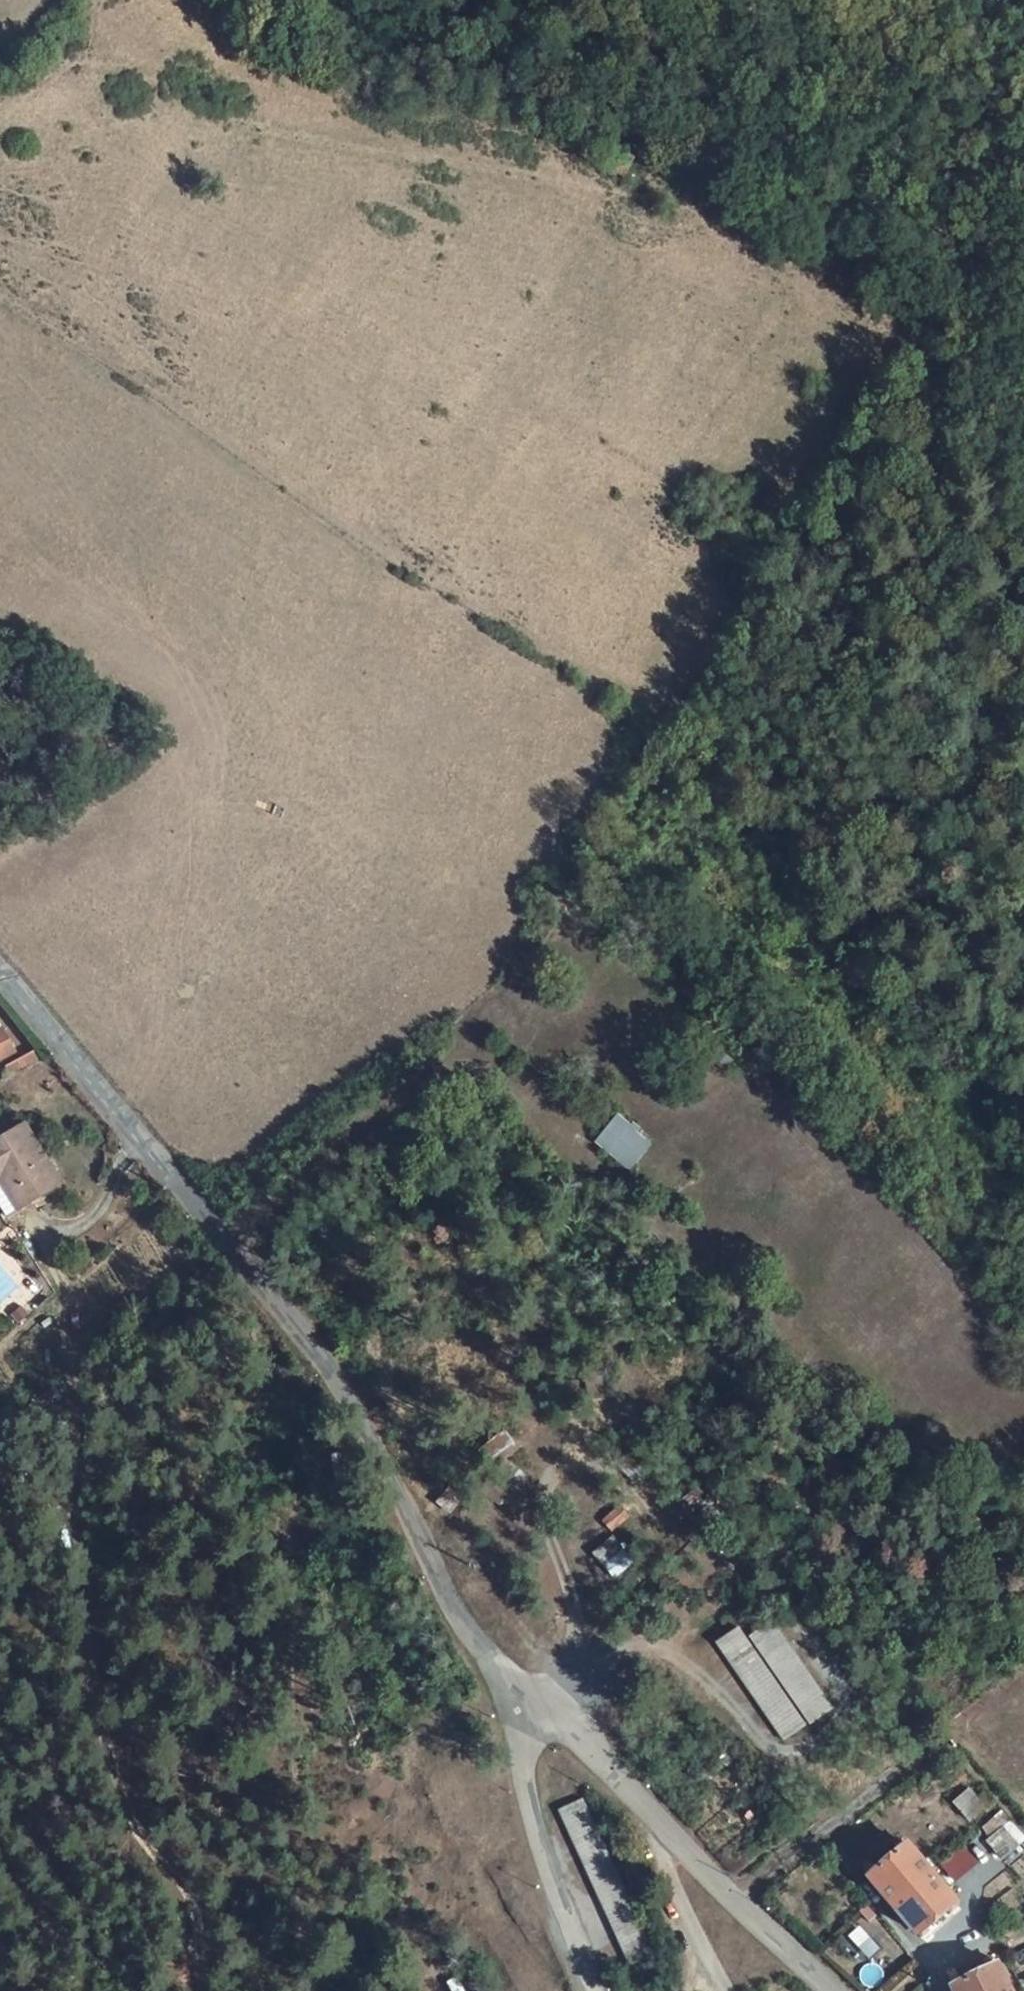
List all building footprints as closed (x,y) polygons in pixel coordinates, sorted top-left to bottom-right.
[(18,1052),(6,1029),(0,1033),(0,1061),(18,1052)] [(593,1140),(629,1168),(651,1140),(616,1112),(593,1140)] [(29,1211),(67,1186),(29,1130),(0,1149),(0,1166),(11,1182),(29,1211)] [(0,1166),(0,1189),(11,1182),(0,1166)] [(29,1211),(11,1182),(0,1189),(0,1200),(14,1221),(29,1211)] [(750,1639),(809,1720),(831,1707),(775,1624),(750,1639)] [(805,1726),(737,1630),(714,1644),(783,1741),(805,1726)] [(979,1833),(985,1827),(969,1813),(964,1818),(979,1833)] [(676,1973),(602,1817),(577,1828),(652,1984),(676,1973)] [(1012,1865),(1018,1858),(1001,1842),(995,1848),(1012,1865)] [(917,1852),(879,1880),(920,1934),(958,1905),(917,1852)] [(998,1965),(954,1986),(957,1990),(1011,1990),(998,1965)]
